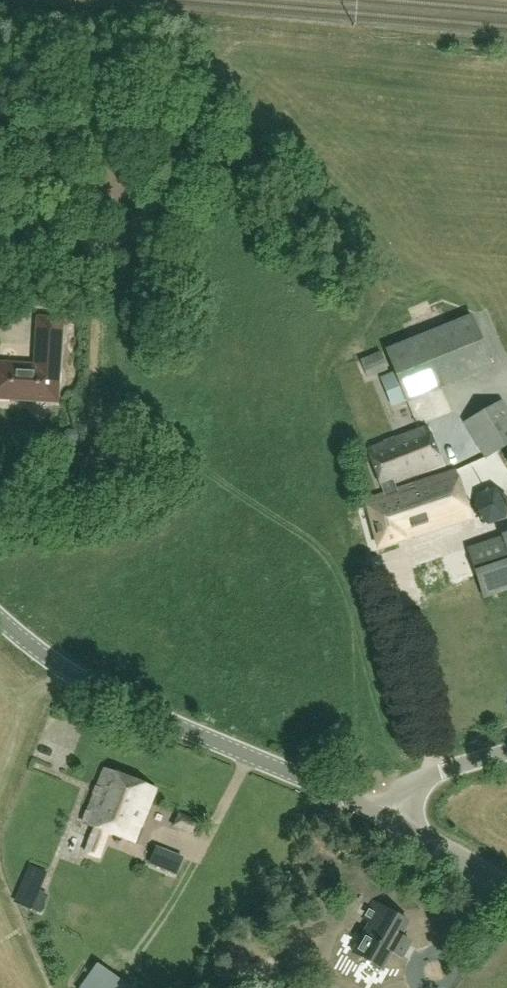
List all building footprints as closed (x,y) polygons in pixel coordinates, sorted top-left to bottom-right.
[(493,366),(472,315),(386,349),(407,401),(493,366)] [(60,334),(62,334),(63,322),(61,322),(61,320),(40,319),(36,367),(0,364),(0,399),(8,400),(11,397),(56,400),(60,334)] [(380,352),(360,360),(365,371),(385,363),(380,352)] [(408,404),(412,421),(424,418),(420,401),(408,404)] [(502,401),(464,423),(485,459),(506,447),(506,410),(502,401)] [(470,518),(459,489),(473,484),(467,468),(454,472),(453,471),(397,491),(394,484),(440,467),(426,428),(367,450),(382,496),(365,502),(380,547),(470,518)] [(506,516),(506,497),(495,488),(477,495),(474,514),(490,527),(506,520),(506,516)] [(431,551),(461,547),(458,528),(428,532),(431,551)] [(468,548),(484,597),(506,590),(506,535),(468,548)] [(475,572),(468,550),(453,555),(460,577),(475,572)] [(134,843),(155,789),(105,769),(84,823),(93,827),(83,853),(101,860),(111,834),(134,843)] [(193,835),(198,824),(178,815),(173,827),(193,835)] [(26,893),(20,905),(40,914),(46,901),(26,893)] [(373,966),(380,954),(373,949),(376,943),(391,951),(407,922),(383,909),(384,906),(373,900),(363,918),(369,922),(352,952),(352,951),(342,968),(365,982),(369,975),(363,972),(368,963),(373,966)]
